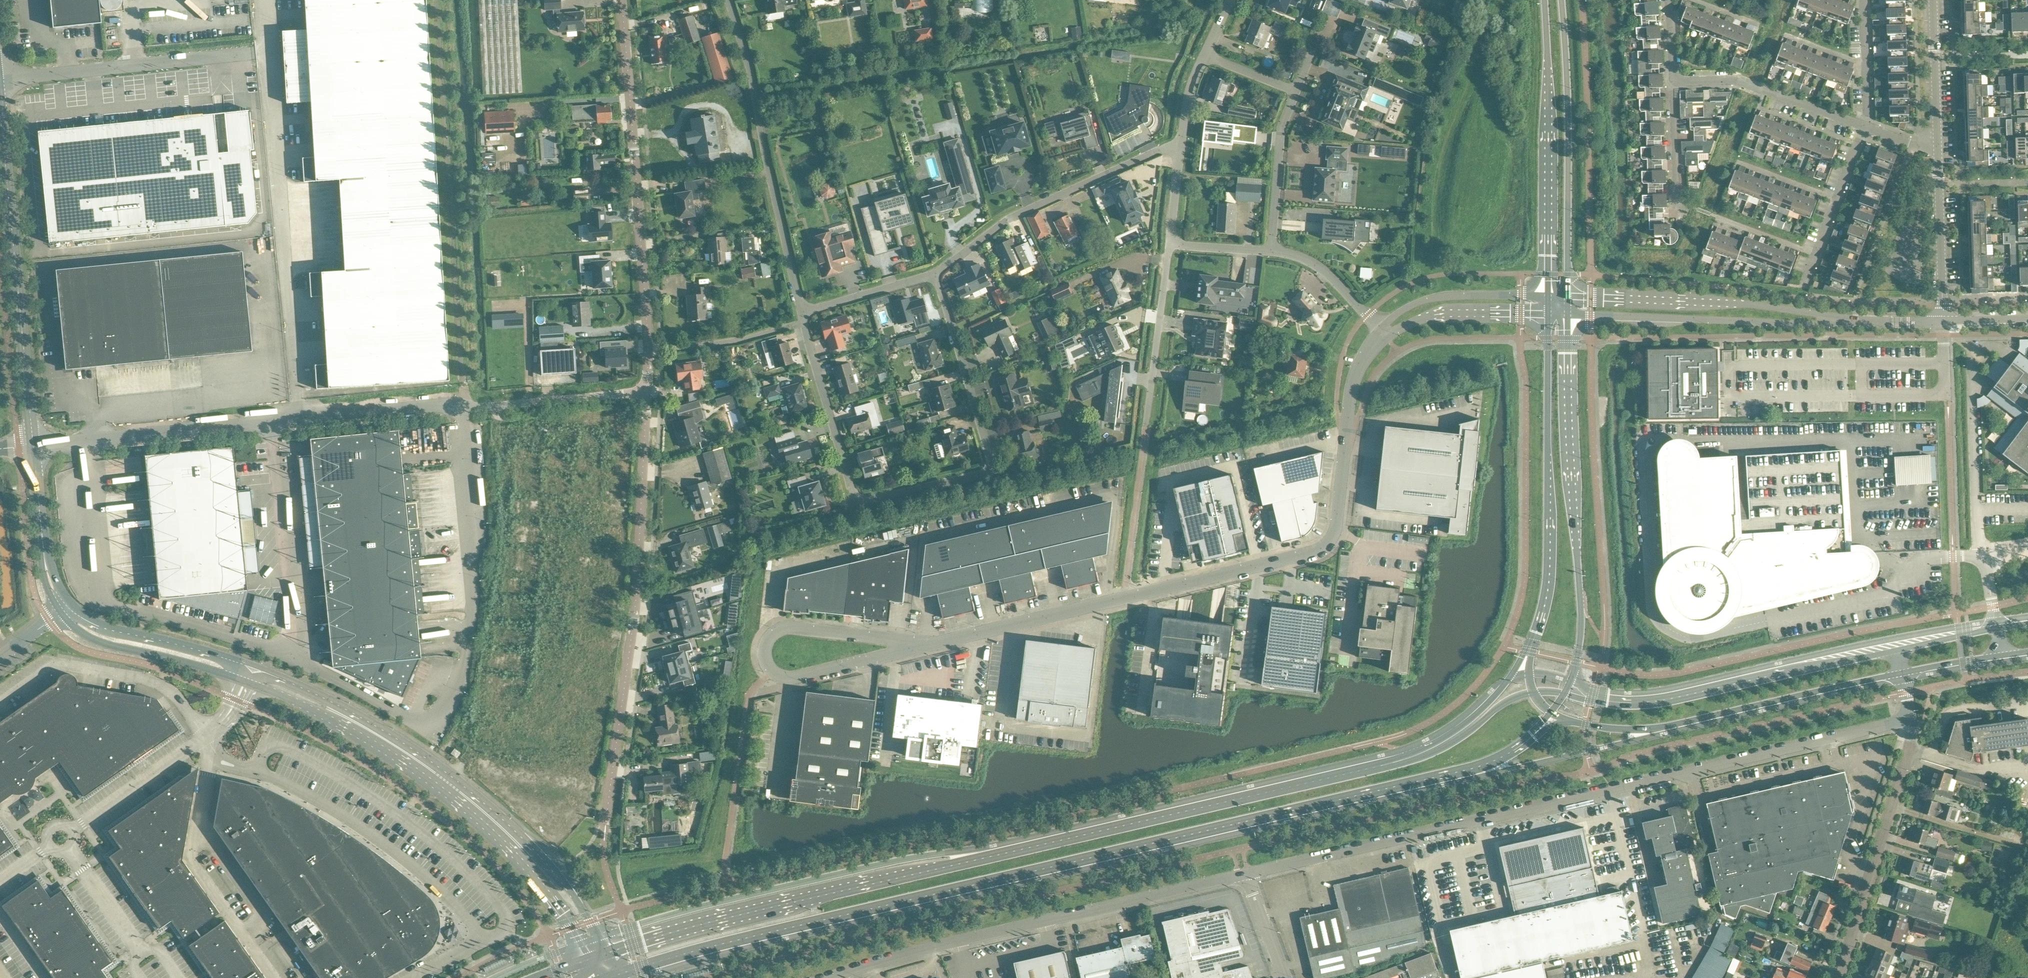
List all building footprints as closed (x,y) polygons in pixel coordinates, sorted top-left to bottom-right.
[(53,28),(102,23),(100,0),(51,0),(53,28)] [(307,30),(282,31),(287,103),(311,102),(314,157),(302,158),(304,182),(339,180),(345,271),(309,273),(311,297),(323,296),(327,364),(315,365),(316,389),(449,381),(426,0),(305,0),(307,30)] [(483,94),(522,92),(517,0),(478,0),(483,94)] [(583,12),(560,14),(559,9),(561,9),(560,0),(544,0),(545,10),(553,9),(554,24),(558,23),(559,32),(585,30),(583,12)] [(768,14),(784,11),(783,6),(797,3),(796,0),(766,0),(768,14)] [(855,3),(847,4),(849,17),(866,14),(864,0),(855,0),(855,3)] [(926,0),(904,0),(905,9),(927,6),(926,0)] [(971,2),(965,2),(965,6),(971,7),(971,8),(994,8),(994,7),(1000,7),(1000,2),(994,2),(994,0),(971,0),(971,2)] [(1269,6),(1285,13),(1290,0),(1271,0),(1269,6)] [(1320,0),(1313,0),(1308,12),(1316,15),(1321,1),(1320,0)] [(1391,3),(1407,9),(1410,0),(1391,0),(1391,3)] [(1696,11),(1693,9),(1694,4),(1685,0),(1683,0),(1680,8),(1685,10),(1681,22),(1690,25),(1691,26),(1696,11)] [(1811,0),(1799,0),(1797,5),(1807,9),(1811,0)] [(1822,0),(1811,0),(1807,9),(1817,13),(1822,0)] [(1834,0),(1822,0),(1817,13),(1827,17),(1834,0)] [(1844,3),(1840,2),(1841,0),(1836,0),(1834,0),(1827,17),(1838,21),(1844,3)] [(1855,7),(1853,6),(1855,1),(1853,0),(1850,0),(1848,4),(1844,3),(1838,21),(1848,24),(1855,7)] [(1905,0),(1886,0),(1886,4),(1889,4),(1889,9),(1905,9),(1905,0)] [(1659,14),(1658,2),(1648,3),(1640,3),(1634,4),(1635,11),(1635,14),(1637,16),(1639,16),(1641,16),(1642,27),(1650,27),(1649,21),(1657,21),(1656,15),(1659,14)] [(1979,12),(1979,2),(1961,2),(1961,13),(1979,12)] [(1699,35),(1709,9),(1706,8),(1703,13),(1696,11),(1691,26),(1690,25),(1689,28),(1700,32),(1699,35)] [(1711,36),(1718,19),(1711,16),(1713,10),(1709,9),(1699,35),(1700,35),(1701,32),(1711,36)] [(1906,25),(1905,9),(1889,9),(1886,9),(1887,20),(1889,20),(1889,25),(1906,25)] [(1985,12),(1979,12),(1961,13),(1962,24),(1980,23),(1979,23),(1985,23),(1985,12)] [(2022,32),(2022,13),(2011,13),(2012,32),(2022,32)] [(692,15),(678,20),(686,45),(700,40),(692,15)] [(1721,43),(1731,17),(1727,16),(1724,21),(1718,19),(1711,36),(1721,40),(1720,43),(1721,43)] [(1735,37),(1739,27),(1732,24),(1734,18),(1731,17),(1721,43),(1722,40),(1738,46),(1737,49),(1741,39),(1735,37)] [(1373,52),(1381,34),(1387,37),(1390,30),(1365,19),(1362,26),(1360,25),(1359,25),(1357,25),(1354,32),(1356,33),(1352,45),(1349,44),(1346,51),(1349,52),(1348,53),(1365,60),(1369,51),(1373,52)] [(1247,41),(1263,48),(1270,33),(1285,39),(1287,32),(1272,26),(1271,28),(1254,20),(1250,29),(1251,30),(1247,41)] [(1980,23),(1962,24),(1962,35),(1963,35),(1963,39),(1962,39),(1962,40),(1964,40),(1972,40),(1972,35),(1980,34),(1986,34),(1986,23),(1980,23)] [(1750,44),(1755,32),(1753,32),(1755,26),(1748,24),(1745,29),(1739,27),(1735,37),(1741,39),(1737,49),(1738,47),(1748,50),(1748,49),(1750,50),(1752,44),(1750,44)] [(1906,41),(1906,25),(1889,25),(1887,25),(1887,36),(1890,36),(1890,41),(1890,42),(1906,41)] [(1661,38),(1660,26),(1650,27),(1642,27),(1636,28),(1637,35),(1637,38),(1639,40),(1641,40),(1643,40),(1644,51),(1651,51),(1651,45),(1658,45),(1658,39),(1661,38)] [(930,28),(915,31),(916,41),(932,38),(930,28)] [(1084,29),(1076,29),(1077,39),(1085,39),(1084,29)] [(734,80),(719,32),(701,38),(715,85),(734,80)] [(667,63),(664,35),(648,37),(652,64),(658,64),(659,67),(666,66),(666,63),(667,63)] [(1783,43),(1774,65),(1785,69),(1787,65),(1786,64),(1793,47),(1791,46),(1793,40),(1788,39),(1785,44),(1783,43)] [(1434,48),(1446,49),(1447,42),(1435,41),(1434,48)] [(1907,57),(1906,41),(1890,42),(1890,41),(1887,41),(1888,52),(1890,52),(1890,57),(1890,58),(1907,57)] [(1795,73),(1797,68),(1803,51),(1799,49),(1801,43),(1797,42),(1795,48),(1793,47),(1786,64),(1787,65),(1785,69),(1795,73)] [(1807,72),(1813,54),(1811,54),(1813,48),(1809,47),(1807,52),(1803,51),(1797,68),(1807,72)] [(1662,63),(1662,50),(1651,51),(1644,51),(1638,51),(1638,58),(1638,62),(1640,64),(1642,64),(1644,64),(1645,75),(1652,75),(1652,69),(1659,69),(1659,63),(1662,63)] [(1817,76),(1823,58),(1820,57),(1821,51),(1818,50),(1815,55),(1813,54),(1807,72),(1817,76)] [(1827,80),(1834,62),(1831,61),(1833,56),(1830,54),(1827,60),(1823,58),(1817,76),(1827,80)] [(1734,57),(1731,65),(1741,68),(1744,61),(1734,57)] [(1837,83),(1844,66),(1840,64),(1842,59),(1838,57),(1836,63),(1834,62),(1827,80),(1837,83)] [(1907,73),(1907,57),(1890,58),(1890,57),(1888,57),(1888,68),(1891,68),(1891,74),(1907,73)] [(1847,87),(1854,70),(1852,69),(1854,63),(1850,62),(1847,67),(1844,66),(1837,83),(1847,87)] [(1965,70),(1963,70),(1964,70),(1964,75),(1963,75),(1964,86),(1981,85),(1981,74),(1973,74),(1973,69),(1965,70)] [(1280,76),(1290,79),(1292,74),(1282,71),(1280,76)] [(1908,90),(1907,73),(1891,74),(1889,74),(1889,85),(1891,84),(1891,90),(1908,90)] [(1663,87),(1663,74),(1652,75),(1645,75),(1639,75),(1639,82),(1639,86),(1641,88),(1643,87),(1643,88),(1645,88),(1645,99),(1653,99),(1653,93),(1660,93),(1660,87),(1663,87)] [(2024,93),(2024,74),(2013,74),(2014,93),(2024,93)] [(1336,89),(1331,101),(1330,100),(1327,108),(1328,108),(1323,121),(1343,129),(1348,118),(1354,121),(1359,110),(1352,107),(1356,97),(1364,100),(1369,88),(1336,75),(1331,87),(1336,89)] [(1223,105),(1227,92),(1232,93),(1234,92),(1235,87),(1235,85),(1230,83),(1222,80),(1222,79),(1220,79),(1216,78),(1209,101),(1223,105)] [(1377,80),(1374,87),(1421,107),(1424,100),(1377,80)] [(1124,109),(1108,117),(1117,135),(1139,124),(1139,123),(1139,122),(1141,121),(1142,122),(1143,124),(1145,124),(1147,124),(1148,123),(1149,121),(1149,119),(1148,118),(1147,117),(1145,116),(1146,113),(1146,112),(1147,112),(1148,112),(1151,87),(1131,85),(1128,103),(1124,109)] [(1988,85),(1981,85),(1964,86),(1964,97),(1982,96),(1988,95),(1988,85)] [(1716,117),(1716,105),(1727,105),(1731,92),(1717,93),(1716,89),(1713,89),(1709,89),(1709,102),(1704,103),(1704,106),(1705,117),(1716,117)] [(1694,118),(1694,117),(1694,106),(1704,106),(1704,103),(1704,93),(1694,93),(1693,90),(1690,90),(1686,90),(1686,103),(1680,103),(1681,118),(1690,118),(1694,118)] [(1908,106),(1908,90),(1891,90),(1889,90),(1889,101),(1892,101),(1892,106),(1908,106)] [(1982,107),(1982,96),(1964,97),(1964,107),(1982,107)] [(1664,111),(1663,98),(1653,99),(1645,99),(1639,99),(1640,106),(1640,110),(1641,111),(1644,111),(1644,112),(1646,112),(1646,123),(1654,123),(1653,117),(1661,117),(1661,111),(1664,111)] [(792,119),(801,117),(798,100),(789,102),(792,119)] [(951,102),(943,104),(948,120),(956,118),(951,102)] [(611,120),(610,105),(597,106),(596,105),(572,107),(574,124),(597,122),(597,124),(607,124),(606,121),(611,120)] [(1256,112),(1250,111),(1230,106),(1228,114),(1254,120),(1256,112)] [(1909,122),(1908,106),(1892,106),(1890,106),(1890,117),(1892,117),(1892,122),(1892,123),(1900,123),(1898,128),(1904,130),(1907,122),(1909,122)] [(1989,107),(1982,107),(1964,107),(1965,118),(1982,118),(1982,117),(1989,117),(1989,107)] [(39,132),(38,132),(50,243),(248,223),(257,213),(250,150),(254,150),(250,110),(225,113),(229,152),(218,153),(214,114),(39,132)] [(1089,111),(1080,114),(1081,118),(1061,123),(1062,125),(1056,126),(1055,121),(1045,124),(1049,139),(1064,134),(1067,143),(1080,139),(1080,137),(1084,136),(1088,149),(1099,146),(1089,111)] [(1760,137),(1766,119),(1764,118),(1766,113),(1761,111),(1758,116),(1756,115),(1749,133),(1760,137)] [(514,131),(513,112),(485,114),(486,133),(514,131)] [(1770,140),(1776,123),(1773,121),(1774,116),(1771,114),(1768,120),(1766,119),(1760,137),(1770,140)] [(718,152),(720,151),(714,115),(703,117),(703,115),(700,116),(700,117),(690,119),(696,155),(698,155),(699,163),(719,160),(718,152)] [(1718,129),(1723,116),(1716,117),(1705,117),(1694,117),(1694,118),(1690,118),(1690,127),(1690,130),(1694,131),(1694,136),(1694,141),(1707,141),(1706,129),(1718,129)] [(1983,128),(1982,118),(1965,118),(1965,129),(1983,128)] [(1780,144),(1786,127),(1784,126),(1786,120),(1783,119),(1780,124),(1776,123),(1770,140),(1780,144)] [(1255,144),(1257,127),(1206,121),(1203,141),(1233,145),(1233,141),(1255,144)] [(1665,135),(1664,122),(1654,123),(1646,123),(1640,123),(1640,130),(1641,134),(1642,136),(1644,135),(1644,136),(1646,136),(1647,147),(1654,147),(1654,141),(1662,141),(1662,135),(1665,135)] [(1790,148),(1796,130),(1793,129),(1794,123),(1791,122),(1789,127),(1786,127),(1780,144),(1790,148)] [(1029,146),(1022,123),(990,132),(997,155),(1007,152),(1008,153),(1019,150),(1018,149),(1029,146)] [(1800,152),(1807,134),(1804,133),(1807,128),(1803,126),(1800,132),(1796,130),(1790,148),(1800,152)] [(1983,139),(1983,128),(1965,129),(1965,140),(1983,139)] [(1810,156),(1817,138),(1813,137),(1815,131),(1811,129),(1809,135),(1807,134),(1800,152),(1810,156)] [(1820,159),(1827,142),(1825,141),(1827,135),(1823,134),(1820,139),(1817,138),(1810,156),(1820,159)] [(1831,163),(1837,146),(1835,145),(1836,139),(1831,137),(1829,143),(1827,142),(1820,159),(1831,163)] [(2026,159),(2026,138),(2015,138),(2016,159),(2026,159)] [(975,199),(957,139),(944,143),(949,161),(953,160),(956,172),(953,173),(957,188),(950,190),(948,184),(928,190),(930,196),(922,198),(927,216),(938,212),(938,211),(941,210),(941,211),(949,209),(949,208),(952,207),(952,208),(963,205),(962,202),(975,199)] [(1984,150),(1984,149),(1983,139),(1965,140),(1966,151),(1984,150)] [(1710,153),(1714,141),(1707,141),(1694,141),(1682,142),(1682,152),(1682,154),(1685,155),(1686,160),(1695,160),(1695,166),(1698,166),(1698,154),(1709,153),(1710,153)] [(1359,144),(1358,154),(1370,155),(1370,145),(1359,144)] [(1383,146),(1382,157),(1405,159),(1406,148),(1383,146)] [(1665,159),(1665,146),(1654,147),(1647,147),(1641,147),(1641,154),(1641,158),(1643,160),(1645,159),(1645,160),(1647,160),(1648,171),(1655,171),(1655,165),(1662,165),(1662,159),(1665,159)] [(1316,168),(1314,200),(1334,202),(1335,190),(1338,190),(1339,182),(1335,182),(1336,170),(1335,170),(1336,160),(1347,161),(1348,149),(1328,147),(1327,159),(1329,159),(1328,169),(1316,168)] [(1891,170),(1897,155),(1879,148),(1875,158),(1878,159),(1876,164),(1876,165),(1891,170)] [(1989,166),(1988,150),(1988,149),(1984,149),(1984,150),(1966,151),(1966,162),(1967,162),(1967,166),(1966,166),(1966,167),(1989,166)] [(599,164),(615,163),(614,153),(586,155),(587,170),(600,170),(599,164)] [(487,166),(499,167),(499,155),(487,155),(487,166)] [(1885,186),(1891,170),(1876,165),(1873,164),(1870,173),(1866,171),(1863,177),(1868,179),(1885,186)] [(1739,192),(1745,174),(1743,173),(1745,168),(1740,166),(1738,171),(1735,170),(1728,188),(1739,192)] [(1004,188),(998,167),(985,170),(992,192),(1004,188)] [(1666,183),(1666,170),(1655,171),(1648,171),(1642,171),(1642,178),(1642,182),(1644,184),(1646,183),(1646,184),(1648,184),(1648,195),(1656,195),(1656,189),(1663,189),(1663,183),(1666,183)] [(1749,196),(1756,178),(1752,177),(1754,171),(1750,170),(1748,175),(1745,174),(1739,192),(1749,196)] [(1807,175),(1806,176),(1813,179),(1814,178),(1815,173),(1809,171),(1807,175)] [(1759,199),(1766,182),(1763,181),(1766,175),(1762,174),(1759,179),(1756,178),(1749,196),(1759,199)] [(1238,177),(1236,200),(1261,202),(1262,179),(1238,177)] [(1769,203),(1776,186),(1772,184),(1774,178),(1770,177),(1768,183),(1766,182),(1759,199),(1769,203)] [(1121,178),(1101,187),(1104,194),(1112,191),(1116,201),(1117,201),(1122,211),(1121,211),(1126,223),(1131,221),(1133,226),(1142,222),(1140,217),(1145,214),(1140,204),(1141,204),(1135,191),(1134,192),(1130,181),(1124,184),(1121,178)] [(1880,201),(1885,186),(1868,179),(1864,189),(1866,190),(1864,195),(1880,201)] [(691,200),(698,199),(697,191),(705,190),(703,180),(685,183),(687,193),(675,194),(679,218),(694,215),(691,200)] [(1769,203),(1767,208),(1778,212),(1786,189),(1784,189),(1786,183),(1782,182),(1779,187),(1776,186),(1769,203)] [(833,187),(828,184),(823,185),(820,190),(822,195),(826,198),(832,196),(834,192),(833,187)] [(1788,215),(1796,193),(1792,192),(1794,186),(1790,185),(1788,190),(1786,189),(1778,212),(1788,215)] [(590,201),(589,189),(573,190),(574,202),(590,201)] [(1796,193),(1790,211),(1800,215),(1806,197),(1804,196),(1806,190),(1802,189),(1800,195),(1796,193)] [(1810,219),(1817,201),(1814,200),(1816,194),(1811,192),(1808,198),(1806,197),(1800,215),(1810,219)] [(1667,207),(1666,194),(1656,195),(1648,195),(1642,195),(1643,202),(1643,206),(1645,208),(1647,207),(1647,208),(1649,208),(1649,219),(1657,219),(1657,213),(1664,213),(1664,207),(1667,207)] [(1874,216),(1880,201),(1864,195),(1862,194),(1858,204),(1861,205),(1859,210),(1874,216)] [(532,204),(532,196),(521,197),(522,205),(532,204)] [(908,206),(905,196),(895,199),(897,204),(876,210),(874,205),(860,209),(874,254),(888,250),(882,232),(895,229),(894,226),(910,222),(906,207),(908,206)] [(1975,196),(1967,196),(1967,197),(1968,197),(1969,201),(1967,201),(1968,213),(1991,212),(1990,196),(1977,196),(1975,196)] [(488,207),(499,207),(498,197),(487,198),(488,207)] [(2017,201),(2018,227),(2027,227),(2027,205),(2027,200),(2017,201)] [(1234,233),(1236,204),(1220,203),(1218,232),(1234,233)] [(1868,231),(1874,216),(1859,210),(1856,209),(1851,225),(1868,231)] [(1049,233),(1046,226),(1039,211),(1027,216),(1038,239),(1049,233)] [(588,225),(589,241),(612,239),(611,223),(605,223),(604,212),(591,213),(592,225),(588,225)] [(1991,212),(1968,213),(1968,223),(1986,223),(1991,223),(1991,212)] [(1079,234),(1074,225),(1069,214),(1054,222),(1064,242),(1079,234)] [(1370,243),(1371,229),(1365,229),(1365,220),(1355,219),(1355,222),(1332,220),(1324,219),(1324,222),(1323,239),(1333,240),(1332,242),(1335,243),(1338,244),(1340,245),(1343,246),(1345,247),(1347,248),(1349,250),(1350,251),(1352,252),(1352,253),(1353,253),(1353,252),(1352,251),(1350,250),(1356,241),(1370,243)] [(1671,228),(1670,228),(1670,225),(1664,225),(1664,219),(1657,219),(1649,219),(1649,230),(1655,230),(1655,237),(1662,237),(1662,239),(1663,241),(1665,242),(1666,243),(1668,244),(1670,244),(1670,245),(1671,244),(1672,244),(1673,244),(1674,243),(1675,243),(1676,242),(1677,241),(1677,240),(1678,239),(1678,238),(1678,237),(1678,236),(1678,235),(1678,234),(1677,233),(1677,232),(1676,231),(1675,230),(1674,229),(1672,229),(1671,228)] [(1986,234),(1986,223),(1968,223),(1968,234),(1986,234)] [(1863,246),(1868,231),(1851,225),(1847,234),(1849,235),(1847,240),(1847,241),(1863,246)] [(1714,258),(1716,253),(1723,235),(1720,234),(1723,229),(1718,227),(1715,232),(1712,231),(1706,248),(1704,248),(1702,253),(1714,258)] [(1726,257),(1733,239),(1729,238),(1731,232),(1727,230),(1725,236),(1723,235),(1716,253),(1726,257)] [(854,262),(849,246),(853,245),(849,232),(831,238),(830,233),(826,234),(824,234),(822,233),(821,234),(819,234),(818,235),(816,236),(815,237),(811,238),(822,276),(826,275),(827,273),(835,271),(837,272),(841,271),(839,266),(854,262)] [(1739,255),(1737,260),(1747,264),(1755,241),(1752,240),(1753,234),(1749,232),(1747,238),(1745,237),(1743,243),(1739,255)] [(1987,244),(1986,234),(1968,234),(1969,245),(1987,244)] [(1743,243),(1741,242),(1743,236),(1739,235),(1737,240),(1733,239),(1726,257),(1737,260),(1739,255),(1743,243)] [(727,251),(726,246),(728,246),(728,241),(726,242),(725,237),(708,239),(711,265),(725,263),(724,252),(727,251)] [(753,237),(741,238),(743,252),(747,252),(749,265),(760,262),(758,251),(755,251),(753,237)] [(1755,241),(1747,264),(1757,268),(1759,262),(1765,245),(1763,244),(1765,238),(1761,237),(1759,242),(1755,241)] [(1857,261),(1863,246),(1847,241),(1847,240),(1845,239),(1841,250),(1844,250),(1842,255),(1842,256),(1857,261)] [(1038,263),(1028,242),(1027,243),(1016,248),(1011,240),(997,247),(1007,269),(1017,265),(1020,271),(1038,263)] [(1769,266),(1775,248),(1771,247),(1773,241),(1770,240),(1768,245),(1765,245),(1759,262),(1762,264),(1761,266),(1768,269),(1769,266)] [(1779,270),(1786,252),(1783,251),(1785,246),(1782,244),(1779,250),(1775,248),(1769,266),(1779,270)] [(1987,255),(1987,244),(1969,245),(1969,256),(1987,255)] [(1789,274),(1796,256),(1793,255),(1795,249),(1790,247),(1788,253),(1786,252),(1779,270),(1789,274)] [(252,351),(242,252),(160,260),(56,270),(63,344),(65,364),(62,364),(63,373),(73,372),(73,369),(85,368),(169,359),(252,351)] [(612,287),(610,261),(601,261),(600,255),(580,256),(581,264),(593,263),(594,288),(612,287)] [(1851,277),(1857,261),(1842,256),(1842,255),(1840,255),(1836,265),(1838,266),(1836,271),(1851,277)] [(1987,266),(1987,255),(1969,256),(1969,267),(1987,266)] [(990,284),(982,267),(981,268),(979,264),(969,268),(971,272),(955,280),(963,297),(990,284)] [(765,278),(774,277),(773,265),(764,265),(765,278)] [(756,276),(754,266),(741,269),(743,279),(756,276)] [(1993,266),(1987,266),(1969,267),(1970,277),(1988,277),(1994,277),(1993,266)] [(2019,267),(2020,286),(2027,286),(2027,266),(2019,267)] [(1126,282),(1124,283),(1117,270),(1101,277),(1105,286),(1103,287),(1106,295),(1108,294),(1114,307),(1131,299),(1127,292),(1129,291),(1126,282)] [(1364,281),(1376,282),(1376,271),(1365,270),(1364,281)] [(1846,292),(1851,277),(1836,271),(1834,270),(1830,280),(1832,281),(1830,286),(1846,292)] [(1216,294),(1244,298),(1246,284),(1218,281),(1218,277),(1201,275),(1198,303),(1215,305),(1216,294)] [(1988,288),(1988,277),(1970,277),(1970,289),(1971,289),(1971,293),(1970,293),(1993,293),(1993,292),(1980,292),(1980,288),(1988,288)] [(1054,300),(1067,294),(1063,285),(1050,291),(1054,300)] [(705,302),(708,302),(707,287),(693,288),(694,295),(686,296),(687,307),(690,307),(691,320),(688,320),(696,320),(696,321),(699,320),(707,319),(705,302)] [(992,292),(998,305),(1005,302),(1000,289),(992,292)] [(1324,312),(1322,311),(1319,311),(1320,308),(1317,307),(1317,306),(1303,291),(1293,300),(1297,304),(1299,304),(1306,312),(1303,320),(1314,324),(1314,325),(1314,326),(1315,327),(1316,327),(1317,327),(1318,327),(1319,327),(1319,326),(1322,317),(1323,317),(1324,317),(1325,317),(1325,316),(1325,315),(1325,314),(1325,313),(1324,312)] [(908,299),(892,303),(898,324),(913,319),(916,327),(929,323),(922,299),(913,301),(913,303),(910,304),(908,299)] [(589,325),(588,302),(572,303),(573,326),(589,325)] [(1281,319),(1272,319),(1273,308),(1262,307),(1260,328),(1281,329),(1281,319)] [(523,313),(508,314),(509,328),(524,328),(523,313)] [(1053,315),(1038,322),(1046,338),(1061,332),(1053,315)] [(825,338),(828,337),(831,350),(844,346),(840,334),(850,331),(845,316),(835,319),(835,320),(832,322),(831,320),(821,324),(825,338)] [(1225,337),(1227,323),(1195,319),(1193,335),(1199,336),(1197,354),(1222,358),(1224,347),(1226,345),(1226,339),(1225,337)] [(1240,319),(1239,327),(1253,329),(1253,320),(1240,319)] [(1008,337),(1012,335),(1012,334),(1013,332),(1011,327),(1008,327),(1005,320),(983,330),(989,345),(997,341),(999,345),(998,346),(1004,358),(1015,352),(1008,337)] [(1098,332),(1089,336),(1094,346),(1103,342),(1108,354),(1124,347),(1123,345),(1124,345),(1122,340),(1121,341),(1117,331),(1118,331),(1116,326),(1115,327),(1114,325),(1098,332)] [(564,341),(563,326),(539,327),(540,343),(564,341)] [(890,341),(889,337),(886,334),(881,336),(883,343),(890,341)] [(898,347),(917,342),(915,335),(896,341),(898,347)] [(1257,336),(1255,344),(1271,347),(1272,339),(1257,336)] [(763,350),(770,348),(776,367),(792,363),(788,349),(789,349),(787,342),(779,345),(776,337),(761,342),(763,350)] [(933,339),(917,344),(925,371),(941,366),(941,364),(943,364),(940,354),(937,354),(936,350),(933,339)] [(624,340),(600,342),(600,354),(600,356),(605,356),(606,368),(626,366),(624,340)] [(2025,355),(2026,353),(2027,350),(2027,347),(2027,346),(2027,341),(2027,340),(2020,340),(2020,344),(2020,346),(2020,348),(2019,349),(2018,350),(2019,351),(2019,350),(2025,355)] [(575,348),(540,350),(541,375),(576,373),(575,348)] [(1648,350),(1649,419),(1719,418),(1718,349),(1648,350)] [(1053,352),(1044,355),(1047,363),(1055,360),(1053,352)] [(2017,357),(2020,353),(2019,353),(1987,396),(1990,393),(2022,418),(2006,438),(2004,437),(1996,448),(1994,447),(2010,460),(2009,462),(2018,469),(2020,467),(2027,474),(2027,365),(2017,357)] [(1307,357),(1291,355),(1288,374),(1304,377),(1307,357)] [(845,356),(835,359),(836,364),(847,360),(845,356)] [(1086,382),(1084,383),(1085,386),(1086,389),(1089,396),(1109,387),(1108,392),(1107,402),(1108,402),(1106,421),(1106,422),(1115,423),(1116,423),(1120,386),(1123,365),(1122,366),(1121,366),(1117,367),(1114,361),(1099,368),(1099,369),(1102,374),(1086,382)] [(702,377),(701,372),(700,362),(676,365),(678,381),(683,380),(684,391),(700,389),(699,378),(702,377)] [(853,375),(849,362),(833,367),(837,381),(838,381),(839,386),(838,386),(841,396),(857,391),(855,383),(858,382),(856,374),(853,375)] [(1027,378),(1017,381),(1015,373),(999,378),(1004,397),(1005,397),(1009,411),(1024,406),(1021,395),(1031,392),(1027,378)] [(1219,386),(1220,376),(1191,373),(1190,382),(1188,382),(1185,409),(1197,410),(1197,411),(1199,400),(1206,401),(1206,402),(1207,402),(1207,395),(1218,397),(1218,398),(1219,398),(1221,386),(1219,386)] [(883,384),(891,383),(889,375),(881,377),(883,384)] [(919,382),(907,385),(909,392),(921,388),(919,382)] [(929,395),(931,401),(952,395),(949,383),(931,389),(932,394),(929,395)] [(777,394),(784,392),(788,405),(786,406),(788,413),(790,412),(790,414),(807,409),(804,399),(803,398),(802,399),(801,395),(802,394),(799,384),(783,388),(783,389),(779,391),(778,385),(764,389),(767,397),(770,397),(769,395),(777,392),(777,394)] [(931,401),(928,402),(932,414),(938,412),(955,407),(952,395),(931,401)] [(1988,403),(1990,401),(1984,396),(1982,397),(1981,398),(1979,399),(1977,399),(1977,400),(1978,407),(1980,407),(1983,406),(1986,404),(1988,403)] [(735,397),(731,398),(727,399),(726,397),(722,398),(722,400),(715,402),(716,407),(732,402),(733,403),(736,402),(735,397)] [(872,403),(857,407),(859,415),(847,418),(851,433),(871,427),(871,426),(878,423),(872,403)] [(699,442),(696,430),(697,429),(694,419),(697,419),(699,422),(704,418),(701,407),(677,414),(680,421),(674,423),(679,439),(678,441),(679,445),(681,446),(681,447),(699,442)] [(783,415),(774,417),(777,426),(788,423),(787,416),(784,417),(783,415)] [(920,427),(931,424),(929,417),(918,421),(920,427)] [(941,442),(934,444),(938,458),(939,458),(945,456),(945,457),(953,455),(955,456),(958,455),(959,453),(969,450),(964,434),(957,436),(954,426),(953,426),(951,418),(937,422),(938,429),(939,430),(938,430),(941,442)] [(1054,427),(1052,419),(1040,422),(1041,428),(1047,427),(1048,429),(1054,427)] [(1478,431),(1479,420),(1480,420),(1480,419),(1460,424),(1460,425),(1461,425),(1460,434),(1386,426),(1382,466),(1476,476),(1481,431),(1478,431)] [(354,434),(310,439),(314,483),(317,512),(328,624),(332,657),(333,667),(334,666),(380,687),(378,692),(384,694),(386,690),(402,697),(420,658),(421,659),(420,653),(419,644),(419,640),(417,620),(417,615),(416,613),(406,503),(403,475),(402,468),(398,430),(395,431),(392,431),(354,434)] [(1036,450),(1034,442),(1032,443),(1029,431),(1016,434),(1019,446),(1016,447),(1020,462),(1038,457),(1037,456),(1039,456),(1040,454),(1039,450),(1038,449),(1036,450)] [(780,455),(785,454),(787,464),(811,457),(807,441),(796,444),(794,444),(793,444),(792,439),(795,438),(793,432),(775,437),(780,455)] [(247,591),(236,476),(233,446),(145,455),(159,599),(160,598),(239,618),(246,590),(247,591)] [(1740,456),(1692,459),(1692,458),(1692,456),(1691,455),(1691,453),(1690,453),(1689,451),(1688,450),(1687,449),(1686,449),(1685,448),(1684,447),(1683,447),(1681,446),(1680,446),(1679,446),(1678,446),(1677,446),(1675,446),(1674,447),(1673,447),(1672,448),(1670,449),(1669,450),(1668,450),(1668,451),(1667,452),(1666,454),(1666,455),(1665,456),(1665,457),(1665,458),(1664,460),(1665,461),(1671,562),(1676,568),(1675,569),(1674,571),(1673,572),(1672,573),(1671,575),(1670,577),(1670,578),(1669,580),(1669,582),(1668,583),(1668,585),(1668,587),(1667,588),(1667,591),(1667,592),(1667,594),(1668,595),(1668,597),(1668,598),(1669,601),(1670,603),(1670,604),(1672,606),(1672,608),(1673,609),(1675,610),(1676,612),(1677,613),(1678,614),(1680,615),(1681,616),(1683,617),(1685,619),(1688,620),(1690,620),(1692,621),(1695,622),(1697,622),(1700,622),(1703,622),(1706,621),(1707,621),(1710,620),(1711,619),(1713,619),(1714,618),(1716,617),(1718,615),(1719,614),(1721,613),(1722,611),(1723,610),(1724,609),(1726,607),(1726,606),(1734,609),(1765,602),(1765,603),(1766,604),(1767,605),(1768,605),(1769,606),(1770,606),(1771,606),(1772,605),(1773,605),(1774,604),(1774,603),(1775,602),(1775,601),(1775,600),(1862,579),(1863,579),(1864,578),(1865,578),(1866,577),(1867,576),(1868,575),(1869,573),(1870,572),(1871,571),(1871,570),(1871,569),(1871,568),(1872,567),(1872,565),(1872,564),(1871,562),(1871,561),(1870,559),(1869,558),(1869,557),(1868,556),(1867,555),(1866,554),(1864,553),(1862,552),(1861,552),(1859,552),(1858,551),(1847,552),(1840,450),(1740,456)] [(708,491),(719,488),(717,482),(731,478),(722,447),(703,453),(711,481),(705,483),(705,482),(688,487),(691,498),(693,497),(697,510),(701,509),(701,510),(703,509),(712,506),(708,491)] [(884,472),(879,457),(884,456),(882,447),(857,454),(860,463),(861,463),(862,467),(861,467),(864,478),(884,472)] [(1314,503),(1312,494),(1319,492),(1324,452),(1255,468),(1263,505),(1273,503),(1283,542),(1298,539),(1302,537),(1306,535),(1309,533),(1312,530),(1314,526),(1316,522),(1317,518),(1318,502),(1314,503)] [(1894,457),(1896,485),(1932,483),(1930,455),(1894,457)] [(1474,491),(1476,476),(1382,466),(1377,510),(1451,518),(1449,533),(1448,533),(1448,534),(1467,536),(1472,491),(1474,491)] [(1200,544),(1204,561),(1239,553),(1235,535),(1246,532),(1232,474),(1174,488),(1188,546),(1200,544)] [(821,490),(820,491),(818,482),(808,485),(805,475),(787,481),(789,488),(798,485),(799,490),(797,491),(800,500),(802,500),(805,510),(824,505),(822,496),(823,496),(821,490)] [(1099,582),(1094,558),(1107,554),(1111,519),(1113,501),(927,545),(921,598),(938,594),(944,618),(976,611),(970,587),(1000,579),(1006,604),(1038,596),(1032,572),(1062,565),(1068,589),(1099,582)] [(706,542),(702,529),(680,536),(680,537),(683,536),(685,542),(669,547),(671,556),(672,557),(673,557),(674,561),(673,562),(673,563),(676,572),(693,567),(687,548),(706,542)] [(849,563),(844,615),(865,617),(865,619),(890,621),(892,602),(905,602),(911,550),(849,563)] [(844,615),(849,563),(787,578),(786,590),(785,590),(783,611),(792,612),(792,613),(799,613),(799,612),(808,613),(808,611),(844,615)] [(1368,585),(1359,657),(1391,661),(1390,672),(1409,674),(1418,597),(1404,595),(1402,605),(1398,605),(1400,589),(1368,585)] [(675,603),(664,606),(667,619),(698,611),(692,590),(673,595),(675,603)] [(1259,621),(1254,658),(1264,660),(1263,664),(1265,664),(1262,685),(1317,692),(1327,613),(1272,606),(1270,623),(1259,621)] [(698,611),(667,619),(671,633),(682,630),(684,637),(704,632),(698,611)] [(1234,626),(1223,624),(1165,617),(1152,716),(1221,725),(1226,687),(1234,626)] [(1087,727),(1096,648),(1027,640),(1017,719),(1029,720),(1029,721),(1042,723),(1042,724),(1062,727),(1062,725),(1075,727),(1075,726),(1087,727)] [(689,663),(686,651),(687,651),(688,651),(692,650),(690,642),(678,645),(680,652),(663,657),(664,662),(663,662),(665,670),(690,663),(689,663)] [(695,683),(690,663),(665,670),(667,678),(668,677),(670,683),(682,680),(684,686),(695,683)] [(56,763),(59,761),(80,790),(90,792),(173,734),(175,723),(166,711),(170,707),(168,704),(169,703),(166,699),(165,700),(163,697),(158,700),(158,699),(78,686),(78,685),(78,684),(78,683),(78,681),(78,680),(77,679),(76,678),(75,677),(74,676),(73,675),(72,674),(70,674),(69,674),(68,673),(67,673),(65,674),(64,674),(63,675),(61,676),(60,676),(59,677),(59,678),(58,679),(58,680),(57,682),(0,722),(0,803),(13,794),(11,790),(33,775),(36,778),(56,763)] [(867,761),(874,700),(805,692),(793,789),(790,789),(789,801),(857,809),(860,787),(856,787),(860,760),(867,761)] [(911,739),(909,757),(925,759),(932,760),(931,761),(936,762),(936,760),(943,761),(959,763),(961,745),(978,747),(979,740),(984,704),(899,694),(894,737),(911,739)] [(679,742),(676,725),(674,725),(671,705),(657,707),(658,714),(662,714),(664,727),(656,728),(658,745),(679,742)] [(1971,726),(1970,719),(1955,721),(1945,753),(1971,761),(1973,753),(2027,745),(2027,718),(1971,726)] [(712,728),(697,728),(697,737),(712,738),(712,728)] [(451,753),(457,758),(461,753),(454,748),(451,753)] [(717,752),(702,754),(703,763),(718,761),(717,752)] [(689,783),(687,763),(670,764),(671,772),(660,773),(661,775),(643,777),(645,791),(661,790),(662,795),(674,793),(672,784),(689,783)] [(182,859),(196,778),(198,768),(185,776),(108,831),(121,848),(109,857),(159,928),(171,920),(184,938),(219,912),(182,859)] [(1947,790),(1952,775),(1936,770),(1931,785),(1936,787),(1934,793),(1952,798),(1954,792),(1947,790)] [(1966,783),(1968,774),(1957,771),(1955,779),(1966,783)] [(1837,863),(1852,812),(1853,812),(1853,811),(1854,811),(1846,777),(1846,776),(1845,775),(1844,774),(1843,773),(1842,773),(1841,773),(1840,772),(1839,773),(1707,803),(1718,851),(1709,853),(1721,905),(1724,904),(1726,914),(1736,918),(1741,905),(1746,904),(1770,912),(1777,892),(1793,888),(1798,871),(1801,870),(1802,870),(1827,878),(1832,861),(1837,863)] [(1990,790),(1993,782),(1968,774),(1966,783),(1990,790)] [(213,826),(284,927),(302,952),(316,971),(315,972),(318,976),(318,975),(320,977),(385,977),(420,958),(424,956),(427,953),(429,950),(432,947),(434,944),(436,941),(438,937),(439,933),(439,929),(440,925),(440,922),(440,919),(439,916),(438,914),(438,911),(436,908),(435,905),(434,903),(432,900),(430,898),(428,896),(422,890),(416,885),(411,880),(404,875),(398,870),(389,863),(379,855),(369,848),(359,841),(349,834),(341,829),(332,823),(323,818),(315,813),(306,808),(298,804),(291,800),(283,796),(275,792),(267,788),(222,778),(221,781),(213,826)] [(1954,823),(1958,809),(1927,799),(1922,813),(1933,817),(1933,816),(1941,818),(1940,819),(1954,823)] [(1695,884),(1687,849),(1695,847),(1685,804),(1668,808),(1669,816),(1642,822),(1646,839),(1652,838),(1656,856),(1660,855),(1667,883),(1654,886),(1662,923),(1702,914),(1697,889),(1702,888),(1700,883),(1695,884)] [(14,846),(0,826),(0,855),(14,846)] [(1633,940),(1622,890),(1599,896),(1584,827),(1500,847),(1516,915),(1450,930),(1461,977),(1547,977),(1543,961),(1633,940)] [(1935,848),(1938,839),(1926,836),(1928,831),(1918,827),(1917,830),(1915,829),(1914,834),(1916,834),(1913,842),(1923,845),(1924,844),(1935,848)] [(680,835),(649,838),(650,848),(681,845),(680,835)] [(1992,842),(1982,842),(1981,851),(1992,851),(1992,842)] [(1938,846),(1936,855),(1953,860),(1955,852),(1938,846)] [(208,856),(202,860),(205,865),(209,862),(212,860),(208,856)] [(1935,857),(1932,866),(1933,866),(1933,869),(1947,873),(1948,870),(1950,861),(1935,857)] [(1908,858),(1903,874),(1914,877),(1915,877),(1929,881),(1931,873),(1933,869),(1933,866),(1932,866),(1927,864),(1908,858)] [(1301,918),(1312,968),(1314,977),(1327,977),(1354,972),(1391,958),(1372,877),(1334,885),(1339,909),(1301,918)] [(62,889),(51,898),(38,880),(8,901),(7,911),(54,977),(107,977),(101,969),(113,961),(62,889)] [(1936,896),(1900,885),(1898,890),(1897,890),(1895,896),(1897,896),(1896,898),(1911,902),(1907,915),(1942,925),(1946,914),(1931,909),(1936,896)] [(1829,903),(1832,896),(1820,891),(1811,911),(1830,919),(1835,906),(1829,903)] [(1796,895),(1794,903),(1799,905),(1802,897),(1796,895)] [(1802,916),(1805,909),(1795,906),(1793,912),(1802,916)] [(1237,936),(1228,913),(1230,912),(1231,911),(1230,910),(1229,908),(1227,907),(1210,911),(1210,910),(1207,911),(1207,912),(1168,921),(1167,920),(1163,921),(1163,924),(1164,924),(1173,961),(1169,962),(1172,977),(1253,977),(1248,966),(1223,972),(1221,962),(1242,957),(1243,957),(1244,956),(1244,955),(1244,954),(1244,953),(1237,936)] [(1824,932),(1830,919),(1811,911),(1806,924),(1813,927),(1824,932)] [(1887,931),(1884,938),(1904,944),(1910,924),(1906,922),(1907,918),(1892,913),(1886,931),(1887,931)] [(1916,919),(1912,931),(1927,935),(1929,929),(1941,932),(1942,927),(1916,919)] [(225,920),(189,945),(212,977),(266,977),(225,920)] [(1690,924),(1681,940),(1702,951),(1711,935),(1690,924)] [(1763,948),(1767,937),(1756,933),(1752,944),(1763,948)] [(1136,960),(1155,956),(1150,934),(1122,941),(1123,947),(1077,957),(1082,977),(1134,977),(1140,977),(1136,960)] [(1739,946),(1731,942),(1726,952),(1734,956),(1739,946)] [(1777,950),(1774,958),(1807,972),(1812,962),(1794,954),(1797,947),(1788,943),(1783,953),(1777,950)] [(1890,964),(1894,954),(1877,947),(1873,957),(1890,964)] [(1916,947),(1914,955),(1915,955),(1932,960),(1932,959),(1934,952),(1916,947)] [(1015,962),(1018,977),(1071,977),(1065,951),(1065,950),(1064,951),(1015,962)] [(1910,967),(1915,956),(1903,951),(1901,956),(1908,959),(1905,965),(1910,967)] [(1431,953),(1363,977),(1390,977),(1400,974),(1401,977),(1440,977),(1431,953)] [(1886,973),(1887,973),(1890,964),(1873,957),(1869,966),(1886,973)] [(1891,975),(1887,973),(1886,973),(1869,966),(1865,976),(1870,977),(1890,977),(1891,975)] [(684,974),(685,977),(708,972),(707,967),(684,974)] [(1790,969),(1789,972),(1777,967),(1774,974),(1786,977),(1805,977),(1806,975),(1790,969)] [(1952,975),(1953,970),(1947,968),(1945,973),(1944,977),(1951,977),(1952,975)]
